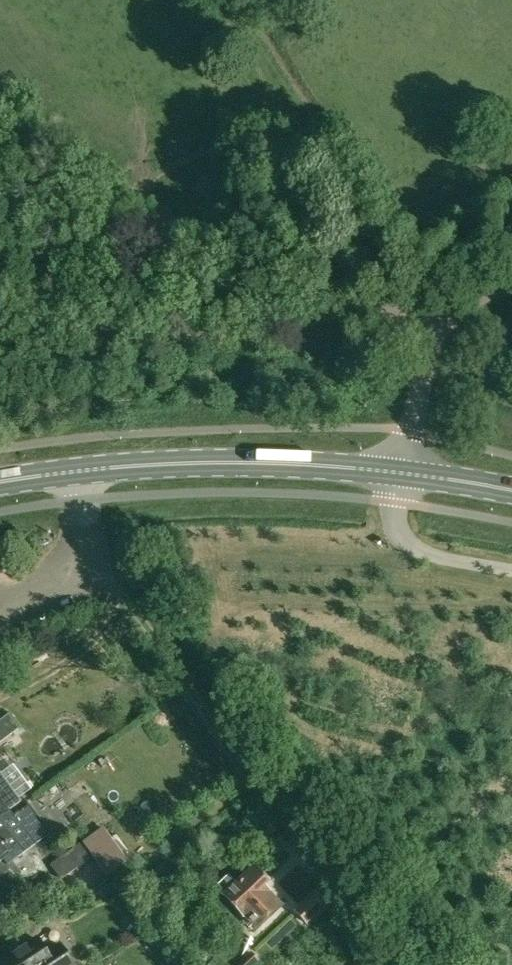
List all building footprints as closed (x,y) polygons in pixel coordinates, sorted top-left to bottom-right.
[(123,212),(132,228),(127,232),(153,277),(194,251),(168,206),(161,209),(153,195),(123,212)] [(18,729),(7,714),(0,719),(0,742),(18,729)] [(11,812),(9,809),(20,801),(0,775),(0,821),(11,812)] [(2,859),(6,865),(35,844),(11,812),(0,821),(0,861),(2,859)] [(49,841),(58,834),(41,812),(26,823),(43,846),(17,865),(29,880),(47,867),(41,859),(55,850),(49,841)] [(82,842),(106,877),(128,861),(102,828),(89,837),(82,842)] [(49,865),(60,880),(89,859),(79,845),(49,865)] [(229,872),(218,883),(226,891),(222,896),(255,932),(281,907),(264,886),(269,882),(252,866),(237,881),(229,872)] [(174,888),(167,877),(157,884),(163,894),(174,888)] [(293,913),(305,925),(326,906),(314,893),(293,913)] [(149,923),(142,914),(137,918),(135,926),(139,930),(149,923)] [(0,964),(72,964),(73,964),(60,944),(46,954),(36,939),(25,946),(23,942),(18,941),(11,946),(10,950),(13,954),(0,962),(0,964)] [(249,952),(236,964),(237,964),(251,964),(257,959),(249,952)] [(271,964),(263,955),(252,964),(271,964)]
